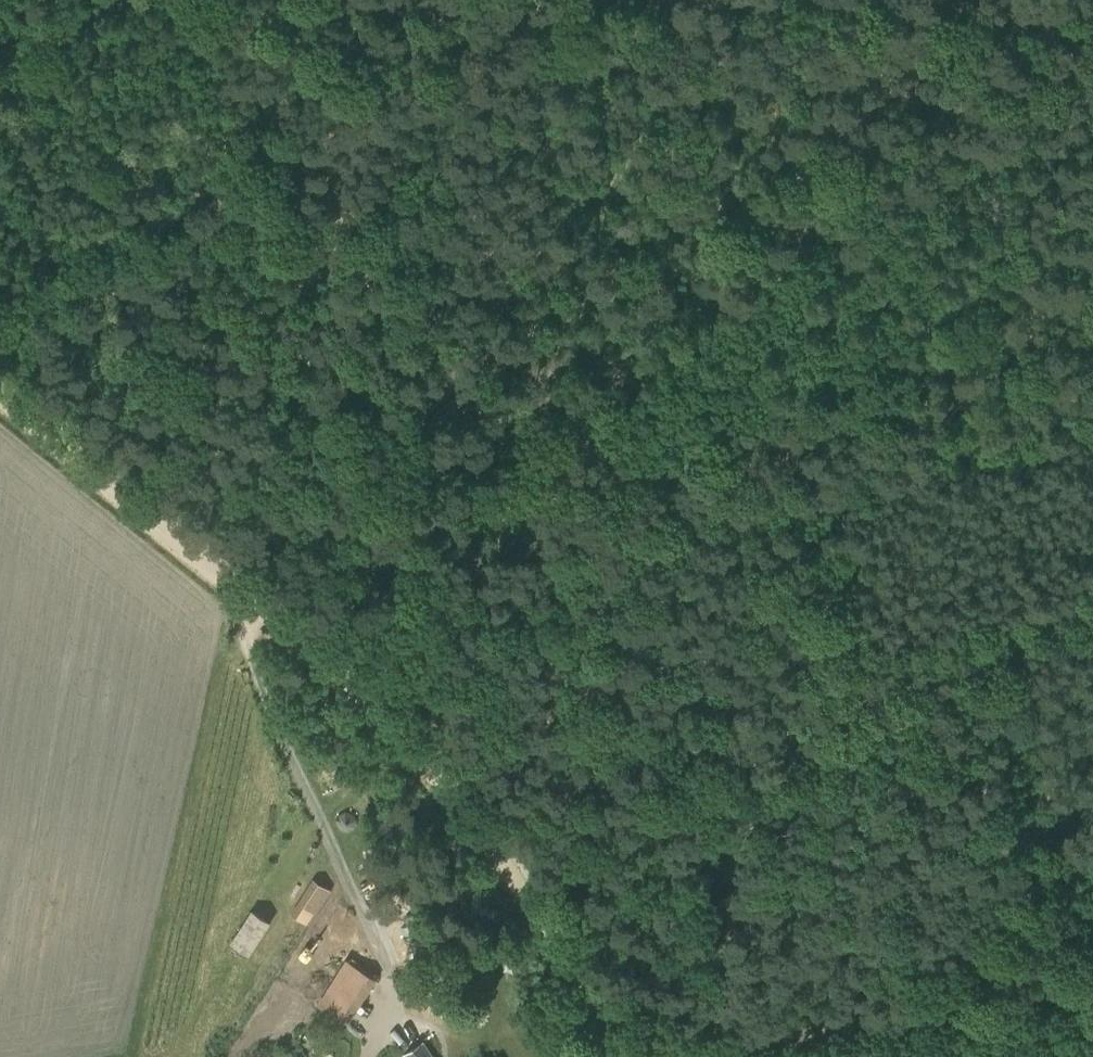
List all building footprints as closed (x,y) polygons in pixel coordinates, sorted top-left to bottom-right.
[(254,906),(232,940),(253,954),(275,919),(254,906)] [(352,1024),(378,973),(345,957),(319,1007),(352,1024)] [(424,1042),(403,1053),(405,1056),(434,1056),(424,1042)]
